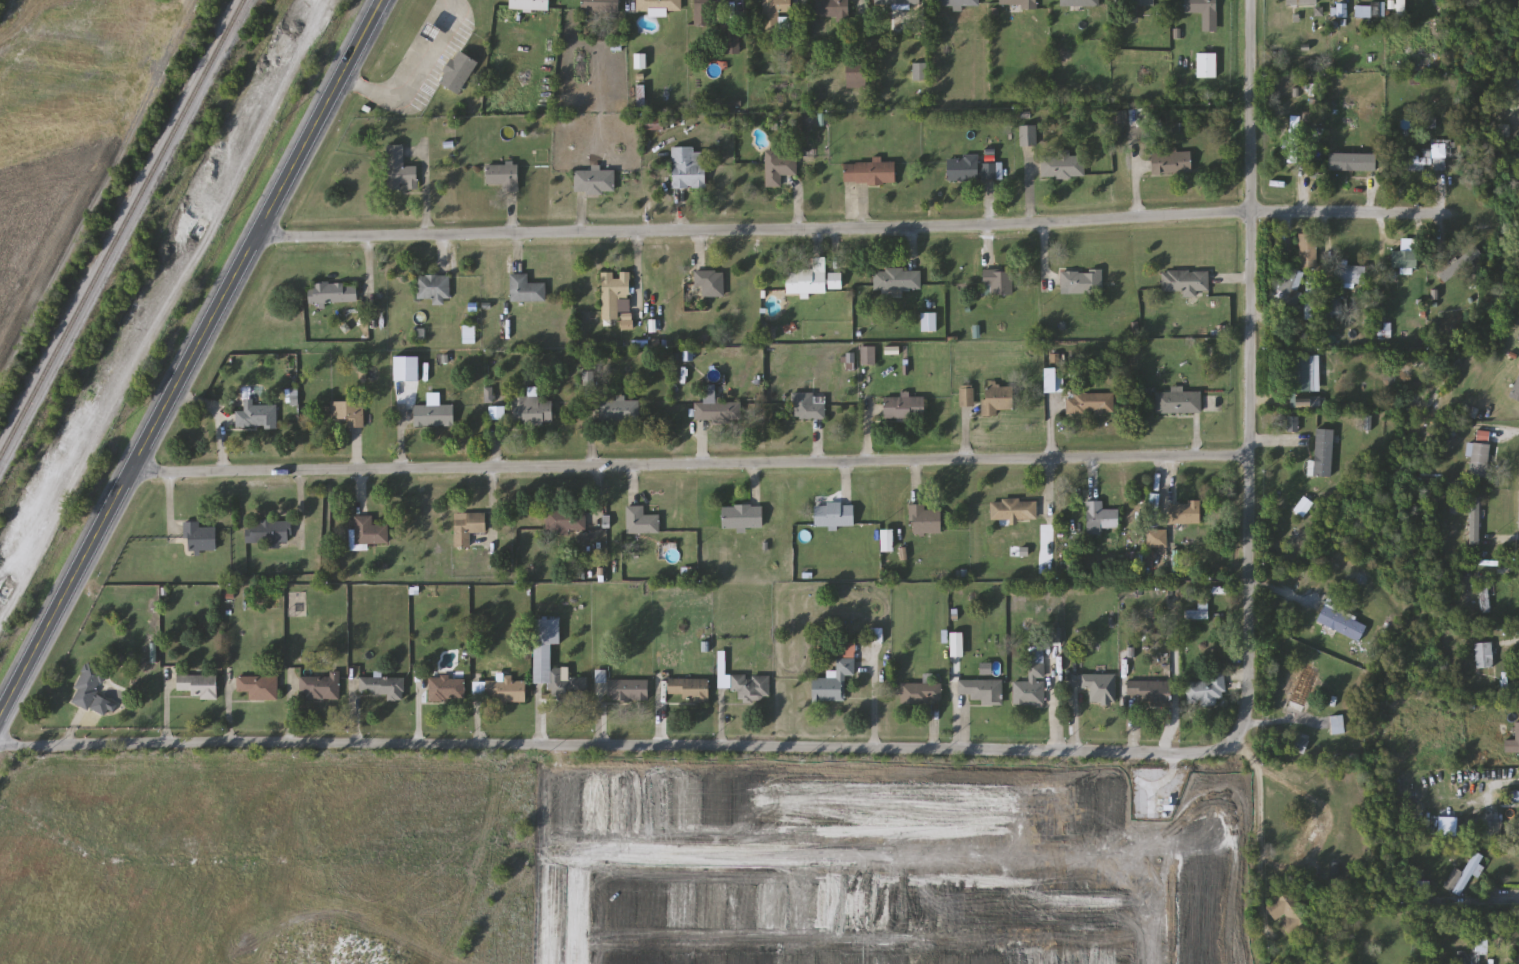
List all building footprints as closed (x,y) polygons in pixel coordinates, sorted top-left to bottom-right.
[(511,10),(511,0),(550,0),(550,10),(511,10)] [(583,12),(583,0),(620,0),(620,12),(583,12)] [(637,13),(637,0),(682,0),(682,13),(637,13)] [(697,26),(695,0),(728,0),(729,14),(712,15),(713,26),(697,26)] [(764,30),(764,0),(792,0),(792,14),(778,14),(778,30),(764,30)] [(817,18),(817,0),(850,0),(850,18),(817,18)] [(1000,5),(1000,0),(1037,0),(1037,9),(1022,9),(1022,5),(1000,5)] [(1186,13),(1186,0),(1218,0),(1218,31),(1203,31),(1203,13),(1186,13)] [(1396,16),(1396,0),(1406,0),(1406,16),(1396,16)] [(1346,5),(1346,17),(1337,17),(1337,5),(1346,5)] [(1381,5),(1381,17),(1356,17),(1356,5),(1381,5)] [(458,95),(439,81),(461,50),(480,64),(458,95)] [(1198,77),(1198,53),(1217,53),(1217,77),(1198,77)] [(1289,162),(1289,116),(1301,116),(1301,162),(1289,162)] [(1021,146),(1021,127),(1036,127),(1036,146),(1021,146)] [(1445,169),(1434,169),(1434,141),(1453,141),(1453,158),(1445,158),(1445,169)] [(388,146),(404,145),(405,167),(418,166),(419,189),(389,190),(388,146)] [(674,189),(674,148),(695,148),(695,152),(706,152),(706,189),(674,189)] [(767,150),(781,150),(781,155),(797,155),(797,175),(783,175),(783,187),(767,187),(767,150)] [(1042,179),(1041,151),(1071,150),(1071,156),(1084,156),(1085,177),(1042,179)] [(1431,151),(1431,169),(1409,169),(1409,158),(1425,158),(1425,151),(1431,151)] [(1192,152),(1192,173),(1153,173),(1153,152),(1192,152)] [(980,156),(980,165),(994,165),(994,180),(948,180),(948,156),(980,156)] [(844,162),(878,162),(896,162),(896,184),(845,184),(844,162)] [(519,191),(506,191),(506,185),(487,185),(487,165),(519,165),(519,191)] [(615,171),(615,194),(575,194),(575,171),(615,171)] [(1300,234),(1318,234),(1318,269),(1300,269),(1300,234)] [(1392,268),(1392,250),(1417,250),(1417,268),(1392,268)] [(1468,269),(1444,284),(1436,273),(1460,257),(1468,269)] [(1302,292),(1297,309),(1270,300),(1281,264),(1304,272),(1298,291),(1302,292)] [(1365,266),(1365,284),(1336,284),(1336,266),(1365,266)] [(874,269),(921,269),(921,290),(874,290),(874,269)] [(695,288),(695,271),(724,271),(724,298),(703,298),(703,288),(695,288)] [(1014,271),(1014,296),(984,296),(984,271),(1014,271)] [(1102,294),(1061,294),(1061,271),(1102,271),(1102,294)] [(1184,296),(1184,292),(1162,292),(1162,271),(1210,271),(1210,296),(1184,296)] [(603,313),(603,273),(617,272),(632,272),(632,296),(619,296),(619,313),(603,313)] [(843,273),(843,292),(788,292),(788,272),(843,273)] [(451,301),(435,301),(435,299),(418,299),(418,275),(451,275),(451,301)] [(528,284),(547,284),(547,301),(512,301),(512,275),(528,275),(528,284)] [(310,304),(309,284),(358,282),(359,302),(310,304)] [(875,348),(875,363),(862,363),(862,348),(875,348)] [(1289,392),(1288,357),(1312,357),(1312,392),(1289,392)] [(1063,391),(1047,391),(1047,371),(1063,371),(1063,391)] [(1508,396),(1518,375),(1518,401),(1508,396)] [(1015,410),(998,410),(998,416),(984,416),(984,386),(1015,386),(1015,410)] [(961,406),(960,390),(973,389),(974,405),(961,406)] [(1202,392),(1202,414),(1157,414),(1157,392),(1202,392)] [(792,393),(814,393),(814,404),(825,404),(825,419),(792,419),(792,393)] [(1114,394),(1114,414),(1067,414),(1067,395),(1114,394)] [(514,424),(514,396),(540,396),(540,401),(553,401),(553,424),(514,424)] [(885,397),(926,397),(926,420),(885,420),(885,397)] [(695,420),(696,399),(741,400),(741,421),(695,420)] [(332,401),(364,401),(364,428),(347,428),(347,420),(332,420),(332,401)] [(600,401),(639,401),(639,424),(600,424),(600,401)] [(237,428),(237,411),(245,411),(245,405),(278,405),(278,428),(237,428)] [(455,426),(416,427),(416,406),(455,405),(455,426)] [(1334,430),(1333,477),(1315,477),(1316,429),(1334,430)] [(1486,477),(1469,475),(1474,443),(1478,443),(1480,432),(1489,433),(1488,443),(1492,443),(1486,477)] [(1481,497),(1481,545),(1470,545),(1470,497),(1481,497)] [(1038,519),(991,519),(991,501),(1038,501),(1038,519)] [(1119,510),(1119,529),(1104,529),(1104,535),(1088,535),(1088,501),(1104,501),(1104,510),(1119,510)] [(1201,524),(1170,524),(1170,503),(1201,503),(1201,524)] [(854,527),(816,527),(816,504),(854,504),(854,527)] [(926,504),(926,510),(942,510),(942,533),(910,533),(910,504),(926,504)] [(659,533),(627,533),(627,506),(644,506),(644,516),(659,516),(659,533)] [(723,528),(723,506),(763,506),(763,528),(723,528)] [(587,508),(587,531),(548,531),(548,508),(587,508)] [(455,548),(455,514),(487,514),(487,533),(471,533),(471,548),(455,548)] [(356,545),(355,517),(373,516),(374,526),(389,525),(390,544),(356,545)] [(290,543),(247,543),(247,521),(290,521),(290,543)] [(201,527),(218,527),(218,551),(185,551),(185,522),(201,522),(201,527)] [(1149,547),(1149,530),(1168,530),(1168,547),(1149,547)] [(895,531),(895,551),(884,551),(884,531),(895,531)] [(1481,577),(1489,577),(1489,612),(1481,612),(1481,577)] [(1318,621),(1331,594),(1342,600),(1337,610),(1369,625),(1361,642),(1318,621)] [(587,697),(551,697),(551,684),(535,684),(535,619),(561,619),(561,644),(552,644),(552,668),(564,668),(564,678),(587,678),(587,697)] [(855,642),(855,675),(845,675),(845,701),(813,701),(813,678),(828,678),(828,673),(838,673),(838,642),(855,642)] [(1489,642),(1489,689),(1478,689),(1478,642),(1489,642)] [(70,700),(90,661),(109,671),(89,710),(70,700)] [(1044,705),(1014,705),(1014,681),(1030,681),(1030,662),(1044,662),(1044,705)] [(1306,711),(1290,706),(1304,665),(1320,670),(1306,711)] [(1186,682),(1210,680),(1209,671),(1223,670),(1226,702),(1187,704),(1186,682)] [(1116,703),(1091,703),(1091,688),(1081,688),(1081,673),(1116,673),(1116,703)] [(218,675),(218,698),(192,698),(192,692),(178,692),(178,675),(218,675)] [(770,675),(770,701),(739,700),(739,689),(718,689),(719,675),(770,675)] [(278,700),(249,700),(249,693),(238,693),(238,677),(278,677),(278,700)] [(302,700),(302,677),(339,677),(339,700),(302,700)] [(388,694),(360,694),(360,677),(405,677),(405,700),(388,700),(388,694)] [(430,701),(430,677),(465,677),(465,701),(430,701)] [(684,695),(668,695),(668,679),(709,679),(709,703),(684,703),(684,695)] [(1003,679),(1003,704),(971,704),(971,694),(959,694),(959,679),(1003,679)] [(487,680),(526,680),(526,701),(487,701),(487,680)] [(610,680),(649,680),(649,701),(610,701),(610,680)] [(1137,698),(1128,698),(1128,681),(1172,681),(1172,705),(1137,705),(1137,698)] [(901,683),(942,683),(942,703),(901,703),(901,683)] [(1334,733),(1332,716),(1344,715),(1346,732),(1334,733)] [(1515,722),(1518,722),(1518,752),(1505,752),(1505,740),(1515,740),(1515,722)] [(1482,838),(1485,822),(1492,823),(1489,839),(1482,838)] [(1485,856),(1480,864),(1485,867),(1479,879),(1472,875),(1460,898),(1444,889),(1455,868),(1464,873),(1476,851),(1485,856)] [(1314,922),(1291,939),(1267,906),(1291,889),(1314,922)] [(1480,955),(1480,963),(1456,963),(1457,952),(1472,953),(1472,936),(1488,936),(1487,955),(1480,955)]
